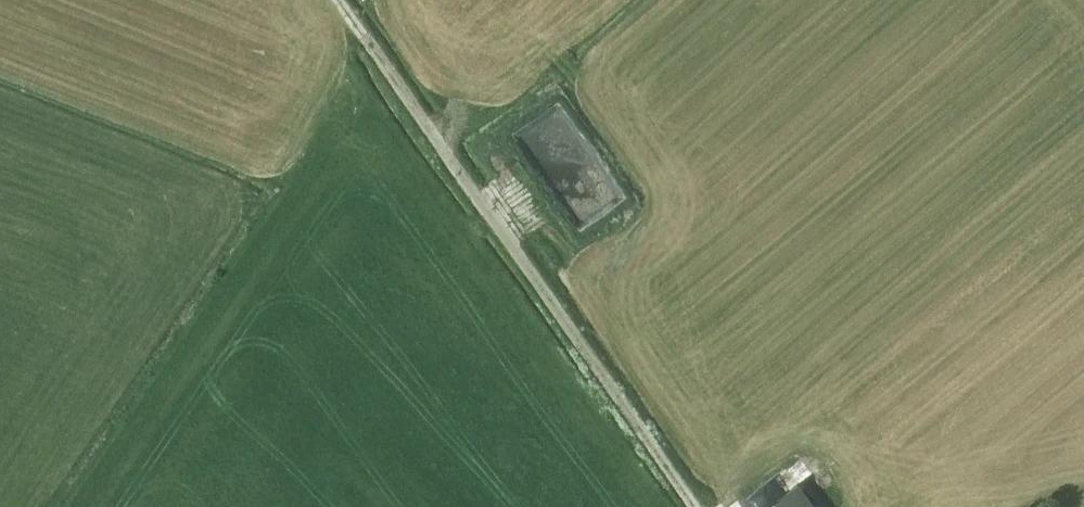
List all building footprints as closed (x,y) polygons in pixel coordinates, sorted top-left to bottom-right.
[(811,458),(797,467),(812,491),(826,483),(811,458)]
